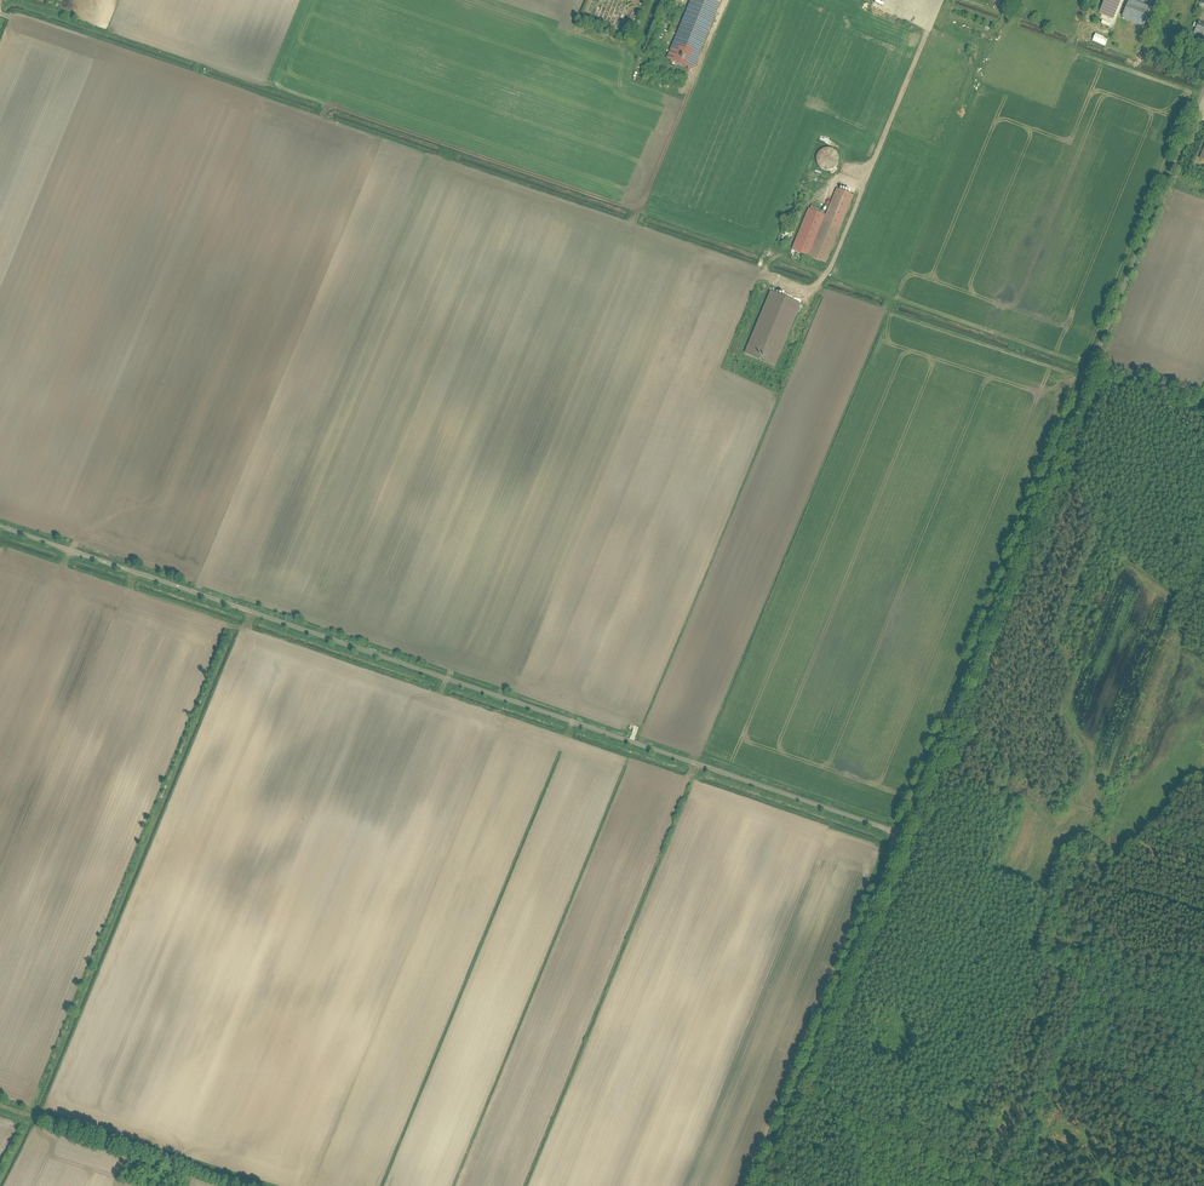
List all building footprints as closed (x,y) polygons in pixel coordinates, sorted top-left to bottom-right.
[(712,0),(690,0),(667,57),(693,67),(719,3),(712,0)] [(1098,14),(1113,20),(1121,0),(1104,0),(1098,14)] [(1130,0),(1129,0),(1122,17),(1144,26),(1151,9),(1130,0)] [(1199,20),(1194,34),(1203,37),(1203,22),(1199,20)] [(1091,42),(1105,45),(1107,38),(1093,35),(1091,42)] [(828,149),(825,148),(822,147),(818,147),(816,148),(813,150),(811,155),(811,159),(813,164),(816,167),(819,168),(823,168),(827,167),(828,166),(831,163),(832,160),(832,156),(831,151),(828,149)] [(847,194),(830,187),(819,214),(802,207),(785,248),(819,261),(847,194)] [(766,292),(745,356),(777,367),(798,303),(766,292)]
